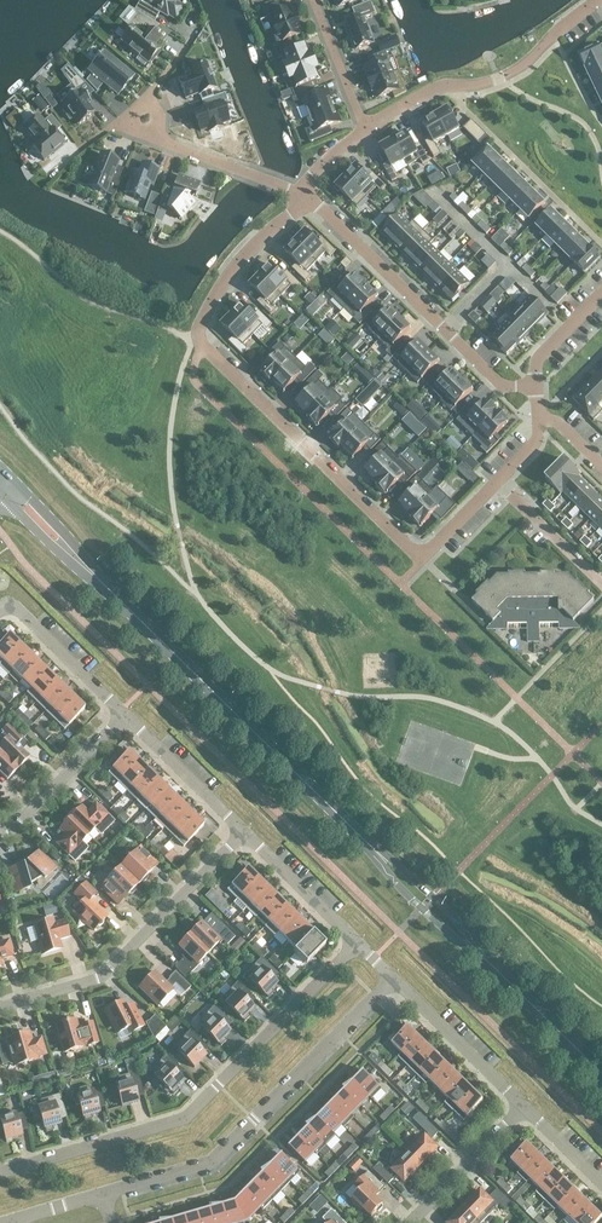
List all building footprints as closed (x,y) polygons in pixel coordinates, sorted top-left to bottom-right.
[(161,13),(162,11),(176,20),(183,8),(175,3),(177,0),(140,0),(134,11),(138,13),(138,14),(159,26),(154,23),(160,12),(161,13)] [(375,14),(371,2),(353,9),(357,20),(346,25),(356,50),(374,43),(364,18),(375,14)] [(282,41),(283,42),(300,35),(298,30),(301,29),(296,19),(294,20),(290,9),(282,12),(278,3),(263,9),(267,19),(272,17),(277,27),(274,28),(279,38),(280,42),(282,41)] [(340,10),(330,14),(332,20),(343,17),(340,10)] [(153,33),(159,26),(138,14),(128,26),(132,29),(122,41),(130,48),(129,49),(138,57),(139,56),(148,63),(149,62),(151,63),(156,57),(154,55),(159,50),(154,45),(160,39),(153,33)] [(390,50),(386,40),(378,44),(382,53),(386,52),(390,50)] [(288,73),(315,63),(311,53),(310,54),(307,47),(296,52),(294,45),(277,52),(280,59),(283,57),(286,63),(284,64),(288,73)] [(599,47),(579,56),(585,69),(601,60),(601,45),(599,47)] [(369,84),(399,72),(394,74),(388,59),(389,59),(386,52),(382,53),(377,55),(380,62),(364,68),(367,75),(366,76),(369,84)] [(97,92),(104,83),(118,95),(123,88),(124,89),(124,88),(121,85),(123,83),(124,84),(125,83),(131,75),(104,53),(98,61),(97,60),(97,61),(95,64),(94,64),(96,66),(91,72),(92,74),(86,81),(97,92)] [(601,75),(601,60),(585,69),(591,80),(601,75)] [(319,72),(315,63),(288,73),(292,83),(293,82),(296,88),(292,90),(295,97),(311,91),(311,90),(309,83),(320,79),(318,73),(319,72)] [(213,97),(211,91),(211,90),(216,88),(206,64),(189,71),(192,77),(180,82),(180,83),(186,99),(198,94),(201,101),(202,102),(208,100),(214,98),(213,97)] [(68,66),(62,72),(76,92),(61,103),(65,108),(62,110),(69,120),(72,118),(78,126),(94,114),(87,105),(90,103),(80,88),(85,83),(68,66)] [(399,72),(369,84),(373,92),(374,92),(377,99),(392,93),(395,99),(407,93),(399,72)] [(591,80),(596,92),(601,89),(601,75),(591,80)] [(333,108),(330,100),(332,99),(329,91),(313,97),(311,91),(295,97),(293,98),(297,109),(306,106),(310,117),(333,108)] [(228,122),(222,103),(227,101),(225,94),(213,97),(214,98),(208,100),(210,106),(210,107),(204,109),(194,112),(201,132),(208,130),(209,132),(223,128),(222,125),(228,122)] [(39,109),(41,107),(44,111),(48,108),(39,97),(34,102),(39,109)] [(453,111),(448,107),(439,112),(440,113),(435,116),(447,137),(459,130),(450,115),(453,111)] [(310,117),(314,128),(306,131),(311,143),(329,135),(326,129),(341,122),(338,115),(336,115),(333,108),(310,117)] [(43,160),(52,153),(54,156),(64,148),(62,145),(64,143),(55,132),(60,127),(51,116),(44,122),(38,115),(24,128),(36,142),(31,146),(43,160)] [(435,116),(430,119),(429,118),(423,121),(423,123),(432,140),(426,144),(434,158),(441,154),(435,144),(447,137),(435,116)] [(471,120),(464,128),(478,143),(486,135),(471,120)] [(408,166),(420,159),(423,164),(429,161),(421,147),(415,150),(405,133),(404,134),(403,132),(397,136),(398,137),(393,140),(408,166)] [(408,166),(393,140),(388,143),(387,142),(381,145),(381,147),(390,164),(384,168),(392,182),(399,178),(393,168),(404,161),(407,166),(408,166)] [(498,158),(488,149),(473,164),(482,174),(498,158)] [(112,159),(101,154),(95,169),(87,166),(81,180),(89,183),(88,186),(105,193),(114,197),(120,183),(117,182),(123,169),(116,166),(118,162),(117,161),(112,159)] [(492,183),(507,167),(498,158),(482,174),(492,183)] [(136,197),(143,200),(142,200),(144,201),(150,186),(153,187),(159,170),(142,163),(138,174),(132,172),(124,194),(126,195),(127,194),(133,196),(133,197),(135,198),(136,197)] [(346,177),(367,197),(377,188),(381,192),(386,186),(375,175),(370,180),(356,166),(355,167),(353,166),(349,171),(350,172),(346,176),(346,177)] [(492,183),(501,192),(516,176),(507,167),(492,183)] [(510,201),(526,186),(516,176),(501,192),(510,201)] [(172,193),(165,191),(154,220),(155,220),(157,213),(164,216),(167,208),(181,220),(194,205),(190,201),(194,197),(195,197),(200,185),(178,177),(172,193)] [(367,197),(346,177),(345,177),(341,181),(340,180),(333,187),(338,192),(339,191),(357,208),(367,197)] [(520,210),(535,195),(526,186),(510,201),(520,210)] [(428,196),(425,193),(422,193),(413,197),(420,204),(428,196)] [(458,198),(454,194),(450,198),(454,203),(458,198)] [(529,220),(545,204),(535,195),(520,210),(529,220)] [(427,205),(434,212),(439,207),(432,200),(427,205)] [(468,208),(463,203),(459,207),(463,212),(468,208)] [(472,212),(468,208),(463,212),(468,216),(472,212)] [(546,236),(561,220),(551,211),(536,226),(546,236)] [(382,213),(371,224),(377,229),(388,218),(382,213)] [(409,225),(399,215),(382,233),(389,239),(388,239),(389,240),(391,241),(391,242),(392,243),(409,225)] [(555,245),(570,229),(561,220),(546,236),(555,245)] [(409,225),(392,243),(393,244),(394,244),(395,246),(396,246),(402,252),(423,231),(413,221),(409,225)] [(486,226),(482,221),(478,226),(482,230),(486,226)] [(491,230),(486,226),(482,230),(486,234),(491,230)] [(326,228),(321,232),(331,243),(336,239),(326,228)] [(580,238),(570,229),(555,245),(564,254),(580,238)] [(462,230),(456,236),(460,240),(466,234),(462,230)] [(317,262),(326,253),(330,257),(336,251),(324,240),(319,245),(305,231),(305,232),(303,231),(298,236),(300,237),(295,242),(312,258),(313,258),(317,262)] [(429,244),(429,245),(433,241),(423,231),(402,252),(408,258),(408,259),(409,259),(410,261),(411,261),(412,262),(429,244)] [(574,263),(589,248),(580,238),(564,254),(574,263)] [(295,242),(291,246),(290,245),(285,250),(286,251),(285,252),(299,266),(294,271),(306,282),(311,276),(307,272),(317,262),(313,258),(312,258),(295,242)] [(504,252),(509,248),(504,243),(500,247),(504,252)] [(429,245),(429,244),(412,262),(413,263),(415,265),(415,266),(415,265),(422,272),(439,254),(429,245)] [(504,252),(509,256),(513,252),(509,248),(504,252)] [(583,273),(599,257),(589,248),(574,263),(583,273)] [(428,278),(430,280),(432,281),(449,264),(439,254),(422,272),(428,278)] [(487,273),(496,263),(489,257),(480,267),(487,273)] [(277,292),(281,296),(291,286),(295,290),(301,285),(289,274),(284,279),(270,265),(270,266),(268,264),(263,269),(265,271),(260,275),(277,292)] [(441,291),(458,273),(449,264),(432,281),(432,282),(433,283),(435,284),(434,285),(435,285),(441,291)] [(527,274),(531,269),(526,265),(522,269),(527,274)] [(527,274),(531,278),(535,273),(531,269),(527,274)] [(464,288),(466,286),(466,287),(466,286),(469,283),(458,273),(441,291),(453,302),(459,296),(458,295),(464,288),(464,289),(464,288)] [(277,292),(260,275),(256,279),(255,278),(250,283),(251,284),(250,285),(264,299),(259,304),(271,315),(276,310),(272,306),(281,296),(277,292)] [(327,293),(343,309),(367,285),(356,275),(343,288),(338,283),(327,293)] [(515,291),(519,287),(513,281),(512,280),(511,280),(510,280),(508,280),(506,280),(505,281),(515,291)] [(541,288),(545,292),(549,288),(545,283),(541,288)] [(367,285),(343,309),(360,325),(370,314),(365,309),(377,296),(367,285)] [(551,298),(557,305),(568,294),(561,288),(551,298)] [(490,296),(496,303),(498,305),(502,301),(493,292),(489,296),(490,296)] [(321,296),(316,301),(322,307),(327,302),(321,296)] [(496,303),(490,296),(485,300),(492,307),(496,303)] [(538,324),(544,318),(545,318),(544,318),(546,316),(547,316),(546,316),(548,314),(530,297),(521,307),(538,324)] [(232,315),(253,336),(263,326),(267,330),(272,324),(261,313),(256,318),(242,304),(241,305),(240,304),(235,309),(236,310),(232,314),(232,315)] [(538,324),(521,307),(511,317),(528,334),(529,333),(529,334),(530,333),(529,333),(531,331),(532,331),(538,324)] [(390,308),(377,321),(372,316),(374,314),(364,324),(370,329),(369,330),(379,340),(400,318),(390,308)] [(469,317),(476,324),(480,319),(474,312),(469,317)] [(232,315),(231,315),(232,315),(228,319),(226,318),(221,323),(223,324),(222,325),(236,339),(231,344),(242,355),(248,349),(244,345),(253,336),(232,315)] [(519,344),(525,338),(527,336),(527,335),(528,334),(511,317),(501,327),(519,344)] [(379,340),(388,350),(386,352),(392,358),(402,348),(397,343),(411,328),(400,318),(379,340)] [(331,322),(325,329),(334,337),(340,330),(331,322)] [(519,344),(501,327),(496,332),(490,328),(486,332),(493,340),(494,340),(496,342),(495,342),(496,342),(502,348),(501,350),(507,356),(519,344)] [(349,341),(346,344),(352,349),(355,346),(349,341)] [(263,372),(262,373),(270,382),(271,380),(273,382),(296,358),(280,342),(270,353),(275,358),(272,361),(262,371),(263,372)] [(397,363),(407,374),(429,352),(419,342),(407,353),(402,348),(396,354),(401,359),(397,363)] [(422,379),(427,385),(432,380),(427,374),(439,362),(429,352),(407,374),(418,384),(422,379)] [(296,358),(273,382),(284,392),(297,379),(302,384),(316,370),(310,364),(306,368),(296,358)] [(375,379),(359,363),(353,369),(368,385),(375,379)] [(440,401),(441,402),(463,380),(452,370),(437,385),(432,380),(427,385),(442,400),(440,401)] [(331,392),(330,391),(320,381),(324,377),(318,372),(304,386),(309,392),(296,405),(308,416),(331,392)] [(386,378),(380,372),(375,377),(381,383),(386,378)] [(592,382),(601,392),(601,374),(601,373),(592,382)] [(376,379),(368,387),(376,394),(383,386),(376,379)] [(463,380),(441,402),(451,412),(453,410),(458,415),(464,409),(459,404),(473,390),(463,380)] [(228,397),(234,391),(224,381),(218,386),(228,397)] [(583,392),(599,407),(601,404),(601,392),(592,382),(583,392)] [(308,416),(309,417),(308,418),(316,426),(317,425),(318,426),(331,413),(336,418),(347,407),(341,402),(343,400),(332,389),(330,391),(331,392),(308,416)] [(599,407),(583,392),(573,401),(589,417),(590,417),(594,421),(601,413),(601,410),(599,407)] [(413,401),(406,407),(412,413),(418,406),(413,401)] [(457,420),(473,436),(496,413),(495,411),(496,410),(487,402),(486,403),(485,402),(472,415),(467,410),(457,420)] [(365,425),(349,409),(338,420),(344,425),(331,438),(332,439),(331,440),(339,448),(340,447),(342,449),(365,425)] [(498,414),(496,413),(473,436),(483,446),(481,448),(487,454),(499,442),(494,437),(507,423),(506,422),(507,421),(499,413),(498,414)] [(415,418),(411,414),(406,419),(411,423),(415,418)] [(435,423),(428,430),(436,437),(442,430),(435,423)] [(342,449),(352,459),(365,446),(371,451),(381,441),(365,425),(342,449)] [(428,441),(433,436),(427,430),(422,436),(425,439),(428,441)] [(270,443),(287,458),(294,451),(277,435),(270,443)] [(504,454),(517,444),(511,436),(498,445),(504,454)] [(399,459),(383,443),(373,454),(378,459),(365,472),(376,483),(399,459)] [(377,485),(385,493),(386,492),(387,493),(400,480),(405,485),(417,473),(401,457),(399,459),(376,483),(378,484),(377,485)] [(474,472),(479,466),(472,459),(465,466),(472,474),(474,472)] [(580,475),(565,460),(546,480),(561,495),(563,492),(578,477),(580,475)] [(482,481),(474,472),(472,474),(466,480),(470,484),(471,482),(476,487),(482,481)] [(400,505),(410,516),(434,492),(433,492),(418,476),(407,487),(413,492),(400,505)] [(563,492),(572,501),(587,486),(578,477),(563,492)] [(596,495),(587,486),(572,501),(581,510),(596,495)] [(433,492),(434,492),(410,516),(412,517),(411,518),(419,526),(420,525),(421,526),(434,513),(442,521),(456,506),(437,487),(433,492)] [(596,495),(581,510),(590,519),(601,508),(601,501),(596,495)] [(552,504),(548,500),(543,505),(547,509),(552,504)] [(552,504),(547,509),(550,513),(556,508),(552,504)] [(600,528),(601,526),(601,508),(590,519),(600,528)] [(570,522),(566,518),(561,524),(565,527),(570,522)] [(565,527),(568,530),(573,525),(570,522),(565,527)] [(589,540),(585,536),(580,542),(583,545),(589,540)] [(583,545),(587,548),(592,543),(589,540),(583,545)] [(488,582),(476,595),(478,596),(472,602),(493,623),(497,626),(497,629),(493,629),(493,630),(508,630),(508,624),(527,624),(528,642),(539,642),(539,624),(559,624),(559,629),(573,629),(573,628),(570,629),(570,626),(573,622),(594,601),(588,595),(590,594),(578,582),(576,583),(569,576),(569,575),(568,575),(557,575),(557,573),(540,573),(540,576),(526,576),(526,574),(509,574),(509,576),(498,576),(497,576),(490,584),(488,582)] [(19,645),(4,631),(0,635),(0,664),(19,645)] [(12,671),(28,654),(19,645),(0,664),(0,667),(8,675),(12,671)] [(12,671),(21,680),(37,664),(28,654),(12,671)] [(47,673),(37,664),(21,680),(30,689),(47,673)] [(26,693),(36,702),(56,682),(47,673),(30,689),(26,693)] [(65,691),(56,682),(36,702),(45,711),(65,691)] [(75,700),(65,691),(45,711),(54,721),(75,700)] [(7,694),(3,699),(8,704),(13,700),(7,694)] [(84,710),(75,700),(54,721),(64,730),(84,710)] [(18,710),(13,715),(19,720),(24,715),(18,710)] [(24,715),(19,720),(24,725),(29,720),(24,715)] [(0,747),(0,752),(18,769),(29,758),(16,746),(23,739),(10,726),(0,736),(0,737),(5,742),(0,747)] [(39,726),(35,730),(40,736),(45,731),(39,726)] [(45,731),(40,736),(46,741),(50,736),(45,731)] [(108,774),(108,773),(118,783),(138,762),(123,748),(113,758),(118,763),(108,773),(108,774)] [(7,781),(18,769),(0,752),(0,774),(7,781)] [(118,783),(127,792),(131,788),(147,771),(138,762),(118,783)] [(136,801),(140,797),(156,780),(147,771),(131,788),(127,792),(136,801)] [(166,790),(156,780),(140,797),(136,801),(146,810),(166,790)] [(97,791),(103,797),(108,793),(102,787),(97,791)] [(166,790),(146,810),(155,819),(159,815),(175,799),(166,790)] [(113,798),(108,793),(103,797),(109,803),(113,798)] [(164,828),(168,824),(184,808),(175,799),(159,815),(155,819),(164,828)] [(74,810),(68,816),(88,835),(95,828),(100,833),(106,828),(107,828),(114,821),(96,804),(87,812),(82,807),(76,813),(74,810)] [(118,808),(114,813),(119,818),(124,814),(118,808)] [(194,817),(184,808),(168,824),(164,828),(173,837),(177,833),(177,834),(194,817)] [(129,819),(124,814),(119,818),(125,824),(129,819)] [(75,861),(79,857),(78,856),(87,847),(82,842),(88,835),(68,816),(63,822),(65,824),(60,830),(65,835),(57,843),(75,861)] [(183,847),(203,827),(194,817),(177,834),(177,833),(173,837),(183,847)] [(135,829),(140,834),(145,829),(140,824),(135,829)] [(151,835),(145,829),(140,834),(146,839),(151,835)] [(154,847),(159,852),(164,848),(158,842),(154,847)] [(148,878),(147,876),(158,864),(141,847),(121,867),(138,885),(141,882),(144,883),(148,878)] [(169,853),(164,848),(159,852),(164,858),(169,853)] [(30,888),(29,886),(42,877),(45,880),(55,869),(38,852),(28,863),(29,864),(24,867),(23,866),(9,870),(15,893),(30,888)] [(57,852),(53,856),(58,862),(62,858),(57,852)] [(257,879),(242,864),(232,875),(237,880),(227,890),(237,900),(257,879)] [(121,867),(100,888),(118,905),(129,894),(132,894),(136,890),(136,887),(138,885),(121,867)] [(246,908),(246,909),(266,888),(257,879),(237,900),(233,903),(242,912),(246,908)] [(103,923),(103,921),(107,917),(90,900),(96,894),(85,883),(75,894),(81,901),(81,905),(74,912),(93,931),(97,927),(99,927),(102,926),(103,923)] [(256,918),(259,914),(275,897),(266,888),(246,909),(256,918)] [(275,897),(259,914),(256,918),(264,927),(268,923),(269,923),(285,906),(275,897)] [(48,905),(51,914),(58,912),(55,903),(48,905)] [(223,903),(217,910),(222,914),(227,910),(228,908),(223,903)] [(294,916),(285,906),(269,923),(268,923),(264,927),(274,936),(294,916)] [(227,910),(222,914),(228,920),(232,915),(227,910)] [(274,936),(278,932),(287,941),(303,925),(294,916),(274,936)] [(53,920),(34,926),(43,955),(61,949),(59,941),(69,938),(64,921),(54,924),(53,920)] [(193,930),(189,934),(208,953),(218,943),(220,944),(223,941),(227,945),(235,937),(219,922),(209,932),(201,924),(195,930),(193,930)] [(240,923),(235,927),(241,933),(245,928),(240,923)] [(313,934),(303,925),(287,941),(296,950),(293,953),(294,953),(313,934)] [(241,933),(246,938),(251,933),(245,928),(241,933)] [(198,964),(208,953),(189,934),(185,938),(185,941),(179,947),(187,955),(175,968),(186,979),(199,965),(198,964)] [(326,946),(323,944),(313,934),(294,953),(306,966),(326,946)] [(13,956),(8,941),(0,944),(0,959),(13,956)] [(256,943),(251,948),(257,954),(262,949),(256,943)] [(267,954),(262,949),(257,954),(262,959),(267,954)] [(250,981),(248,984),(253,989),(255,986),(265,996),(265,995),(268,998),(273,992),(271,990),(276,984),(271,979),(277,973),(261,958),(247,972),(253,978),(250,981)] [(278,969),(283,965),(277,959),(272,964),(278,969)] [(224,971),(220,975),(225,980),(229,976),(224,971)] [(165,983),(154,972),(139,988),(158,1006),(173,991),(171,989),(175,984),(185,993),(191,987),(175,972),(169,978),(170,979),(165,983)] [(241,1020),(242,1019),(244,1022),(250,1017),(247,1014),(253,1008),(247,1003),(253,997),(238,982),(224,997),(229,1002),(226,1005),(224,1008),(229,1013),(232,1010),(241,1020)] [(127,1010),(123,1002),(105,1011),(117,1034),(128,1028),(130,1034),(144,1026),(134,1006),(127,1010)] [(218,1043),(221,1046),(226,1041),(223,1038),(229,1032),(224,1027),(229,1021),(214,1006),(200,1021),(205,1026),(202,1029),(203,1029),(200,1032),(205,1037),(208,1034),(218,1044),(218,1043)] [(154,1039),(165,1029),(155,1018),(150,1022),(146,1024),(154,1039)] [(78,1029),(75,1021),(56,1026),(64,1053),(83,1047),(83,1046),(87,1045),(88,1046),(98,1043),(92,1023),(82,1026),(82,1028),(78,1029)] [(392,1044),(402,1054),(418,1037),(403,1022),(393,1033),(398,1038),(392,1044)] [(194,1068),(205,1056),(200,1051),(206,1045),(190,1030),(176,1045),(181,1050),(179,1053),(179,1054),(176,1056),(182,1061),(184,1059),(194,1068)] [(30,1034),(6,1041),(7,1044),(0,1046),(0,1051),(4,1063),(12,1061),(14,1067),(37,1060),(36,1057),(46,1055),(41,1038),(32,1041),(30,1034)] [(418,1037),(402,1054),(398,1057),(407,1066),(427,1046),(418,1037)] [(427,1046),(407,1066),(417,1075),(436,1055),(427,1046)] [(382,1063),(373,1053),(368,1058),(378,1067),(382,1063)] [(178,1089),(176,1087),(182,1081),(176,1075),(182,1070),(167,1054),(152,1069),(158,1074),(155,1077),(155,1078),(153,1080),(158,1085),(161,1083),(165,1087),(162,1089),(167,1094),(170,1092),(171,1092),(173,1094),(178,1089)] [(426,1085),(430,1081),(446,1064),(436,1055),(417,1075),(426,1085)] [(383,1073),(388,1068),(382,1063),(378,1067),(383,1073)] [(430,1081),(439,1090),(455,1074),(446,1064),(430,1081)] [(388,1078),(393,1073),(388,1068),(383,1073),(388,1078)] [(115,1094),(118,1093),(122,1106),(138,1102),(136,1095),(143,1092),(137,1072),(118,1078),(120,1085),(116,1086),(113,1087),(115,1094)] [(372,1099),(382,1090),(364,1072),(354,1082),(372,1099)] [(52,1074),(44,1077),(46,1083),(54,1081),(52,1074)] [(464,1083),(455,1074),(439,1090),(448,1099),(464,1083)] [(401,1081),(396,1086),(402,1091),(406,1086),(401,1081)] [(343,1089),(345,1091),(361,1107),(370,1098),(372,1100),(372,1099),(354,1082),(343,1089)] [(445,1103),(454,1112),(474,1092),(464,1083),(448,1099),(445,1103)] [(84,1118),(85,1121),(92,1119),(91,1116),(99,1113),(97,1106),(105,1104),(101,1090),(93,1092),(91,1085),(79,1089),(81,1095),(77,1096),(77,1098),(74,1099),(76,1106),(79,1105),(83,1118),(84,1118)] [(402,1091),(407,1096),(412,1091),(406,1086),(402,1091)] [(361,1107),(345,1091),(336,1100),(354,1118),(352,1116),(361,1107)] [(483,1101),(474,1092),(454,1112),(464,1122),(483,1101)] [(58,1117),(66,1115),(60,1094),(40,1100),(42,1107),(38,1109),(39,1109),(35,1110),(37,1117),(41,1116),(45,1129),(46,1133),(53,1130),(52,1127),(60,1125),(58,1117)] [(420,1109),(425,1104),(420,1099),(415,1104),(420,1109)] [(327,1110),(345,1127),(354,1118),(336,1100),(327,1110)] [(409,1102),(400,1111),(407,1117),(415,1109),(409,1102)] [(425,1104),(420,1109),(426,1114),(430,1109),(425,1104)] [(386,1113),(390,1117),(395,1111),(391,1107),(386,1113)] [(336,1136),(334,1134),(342,1126),(344,1128),(345,1127),(327,1110),(317,1119),(335,1137),(336,1136)] [(22,1136),(19,1129),(27,1127),(23,1113),(15,1115),(14,1111),(3,1115),(4,1119),(0,1120),(0,1128),(2,1128),(6,1141),(22,1136)] [(380,1119),(384,1122),(390,1117),(386,1113),(380,1119)] [(438,1117),(434,1122),(439,1127),(444,1123),(438,1117)] [(308,1128),(326,1146),(335,1137),(317,1119),(307,1127),(308,1128)] [(423,1127),(429,1134),(435,1128),(428,1122),(423,1127)] [(439,1127),(444,1132),(449,1128),(444,1123),(439,1127)] [(376,1128),(370,1134),(374,1138),(383,1128),(379,1124),(376,1128)] [(326,1146),(308,1128),(299,1138),(317,1155),(326,1146)] [(374,1138),(370,1134),(365,1140),(368,1143),(374,1138)] [(405,1149),(404,1149),(421,1166),(437,1149),(425,1137),(417,1146),(413,1142),(406,1150),(405,1149)] [(317,1155),(299,1138),(290,1148),(305,1163),(315,1154),(317,1156),(317,1155)] [(335,1138),(329,1144),(340,1155),(346,1149),(335,1138)] [(512,1150),(517,1155),(511,1161),(521,1170),(537,1154),(522,1139),(512,1150)] [(349,1150),(353,1154),(358,1148),(355,1144),(349,1150)] [(405,1182),(421,1166),(404,1149),(404,1150),(405,1150),(386,1170),(379,1163),(373,1169),(378,1174),(384,1180),(388,1184),(397,1175),(405,1182)] [(343,1156),(347,1160),(353,1154),(349,1150),(343,1156)] [(527,1183),(530,1180),(546,1163),(537,1154),(521,1170),(517,1174),(527,1183)] [(289,1181),(291,1183),(300,1173),(282,1155),(273,1165),(289,1181)] [(331,1169),(335,1173),(340,1167),(336,1163),(331,1169)] [(353,1163),(349,1167),(354,1172),(358,1168),(353,1163)] [(530,1180),(539,1189),(555,1172),(546,1163),(530,1180)] [(279,1190),(281,1192),(291,1183),(289,1181),(273,1165),(262,1172),(264,1174),(279,1190)] [(325,1175),(329,1178),(335,1173),(331,1169),(325,1175)] [(363,1208),(372,1216),(376,1212),(379,1212),(383,1208),(382,1206),(383,1205),(373,1195),(382,1185),(369,1172),(355,1186),(360,1191),(351,1201),(361,1211),(363,1208)] [(545,1201),(565,1181),(555,1172),(539,1189),(536,1192),(545,1201)] [(264,1174),(254,1183),(270,1199),(272,1201),(281,1192),(279,1190),(264,1174)] [(502,1179),(497,1184),(502,1189),(507,1184),(502,1179)] [(574,1191),(565,1181),(545,1201),(554,1210),(558,1207),(574,1191)] [(261,1208),(263,1210),(272,1201),(270,1199),(254,1183),(245,1193),(261,1208)] [(502,1189),(507,1194),(512,1190),(507,1184),(502,1189)] [(508,1210),(513,1205),(497,1189),(488,1199),(492,1203),(496,1207),(500,1203),(508,1210)] [(308,1200),(314,1194),(310,1190),(304,1196),(308,1200)] [(488,1199),(480,1191),(464,1208),(479,1222),(480,1222),(479,1222),(494,1207),(496,1208),(496,1207),(492,1203),(488,1199)] [(574,1191),(558,1207),(567,1216),(583,1200),(574,1191)] [(261,1208),(245,1193),(236,1202),(248,1222),(261,1209),(263,1211),(263,1210),(261,1208)] [(304,1196),(299,1202),(302,1206),(308,1200),(304,1196)] [(320,1196),(316,1201),(323,1208),(328,1203),(320,1196)] [(520,1198),(515,1202),(521,1208),(525,1203),(520,1198)] [(574,1222),(579,1222),(593,1209),(583,1200),(567,1216),(574,1222)] [(236,1202),(223,1206),(228,1222),(244,1222),(248,1222),(236,1202)] [(526,1213),(531,1208),(525,1203),(521,1208),(526,1213)] [(211,1210),(215,1222),(228,1222),(223,1206),(210,1207),(211,1210)] [(464,1208),(449,1222),(478,1222),(479,1222),(464,1208)] [(290,1218),(295,1213),(292,1209),(286,1215),(290,1218)] [(601,1219),(601,1218),(593,1209),(579,1222),(598,1222),(601,1219)] [(211,1210),(198,1213),(201,1222),(215,1222),(211,1210)] [(326,1222),(345,1222),(332,1210),(323,1219),(326,1222)] [(198,1213),(186,1217),(188,1222),(201,1222),(198,1213)] [(286,1215),(280,1221),(283,1222),(285,1222),(290,1218),(286,1215)]
